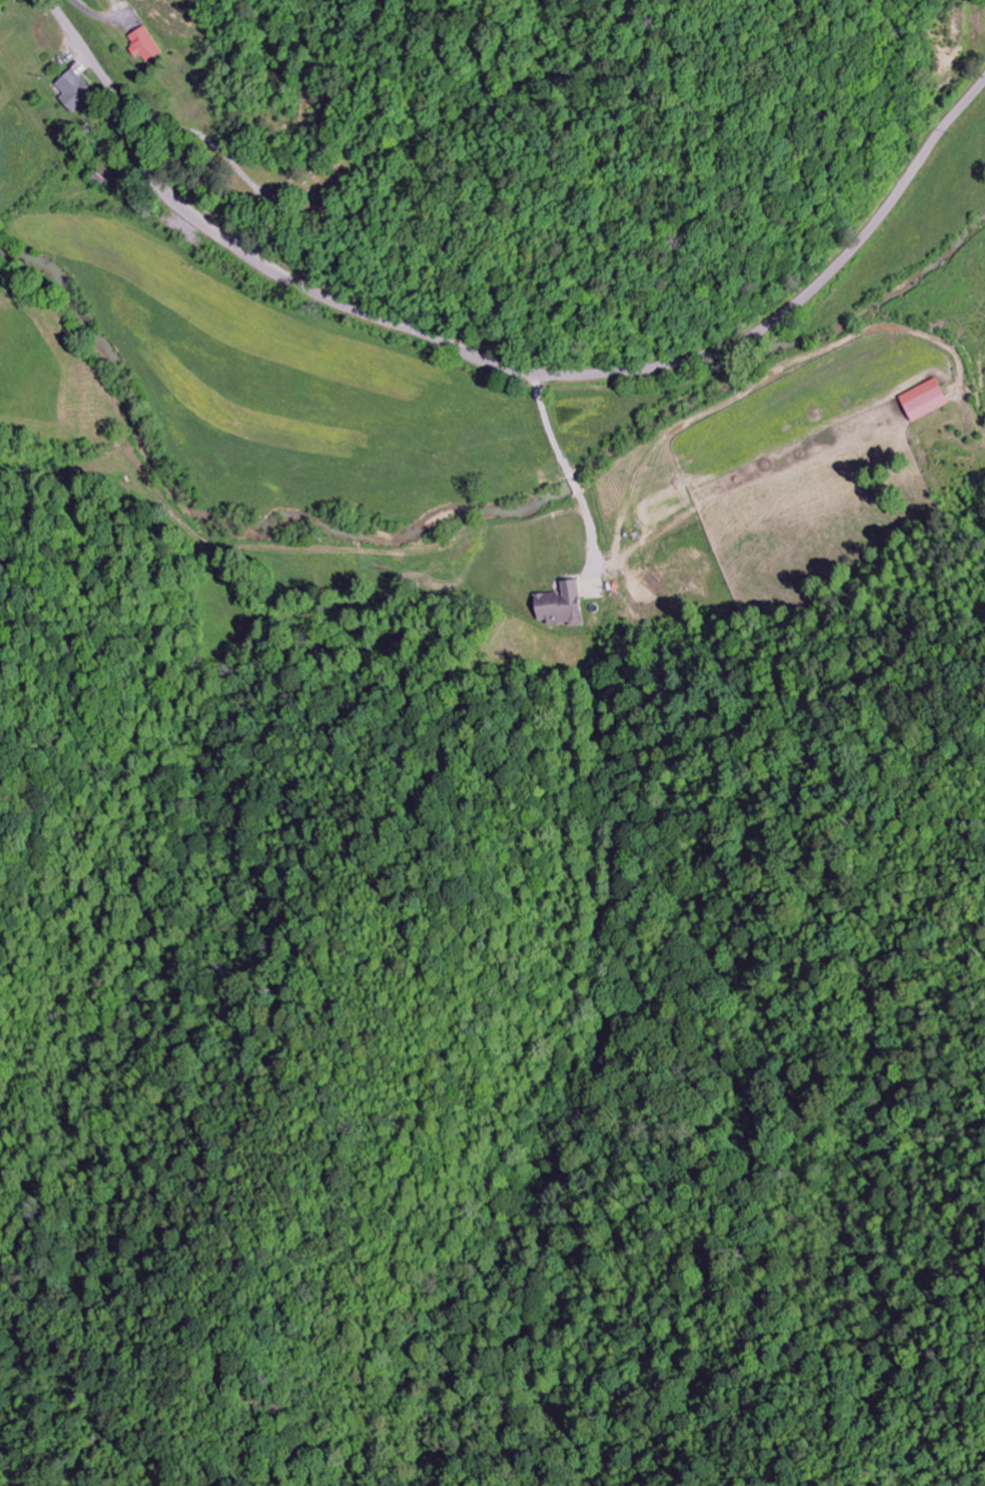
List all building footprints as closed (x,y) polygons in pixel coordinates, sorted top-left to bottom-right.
[(130,36),(135,45),(130,48),(135,59),(143,55),(146,62),(162,54),(148,26),(130,36)] [(60,99),(73,114),(96,96),(75,69),(56,84),(65,95),(60,99)] [(898,395),(908,421),(948,405),(937,379),(898,395)] [(576,579),(559,581),(561,591),(532,595),(535,621),(544,620),(545,625),(568,622),(569,627),(581,625),(576,579)]
